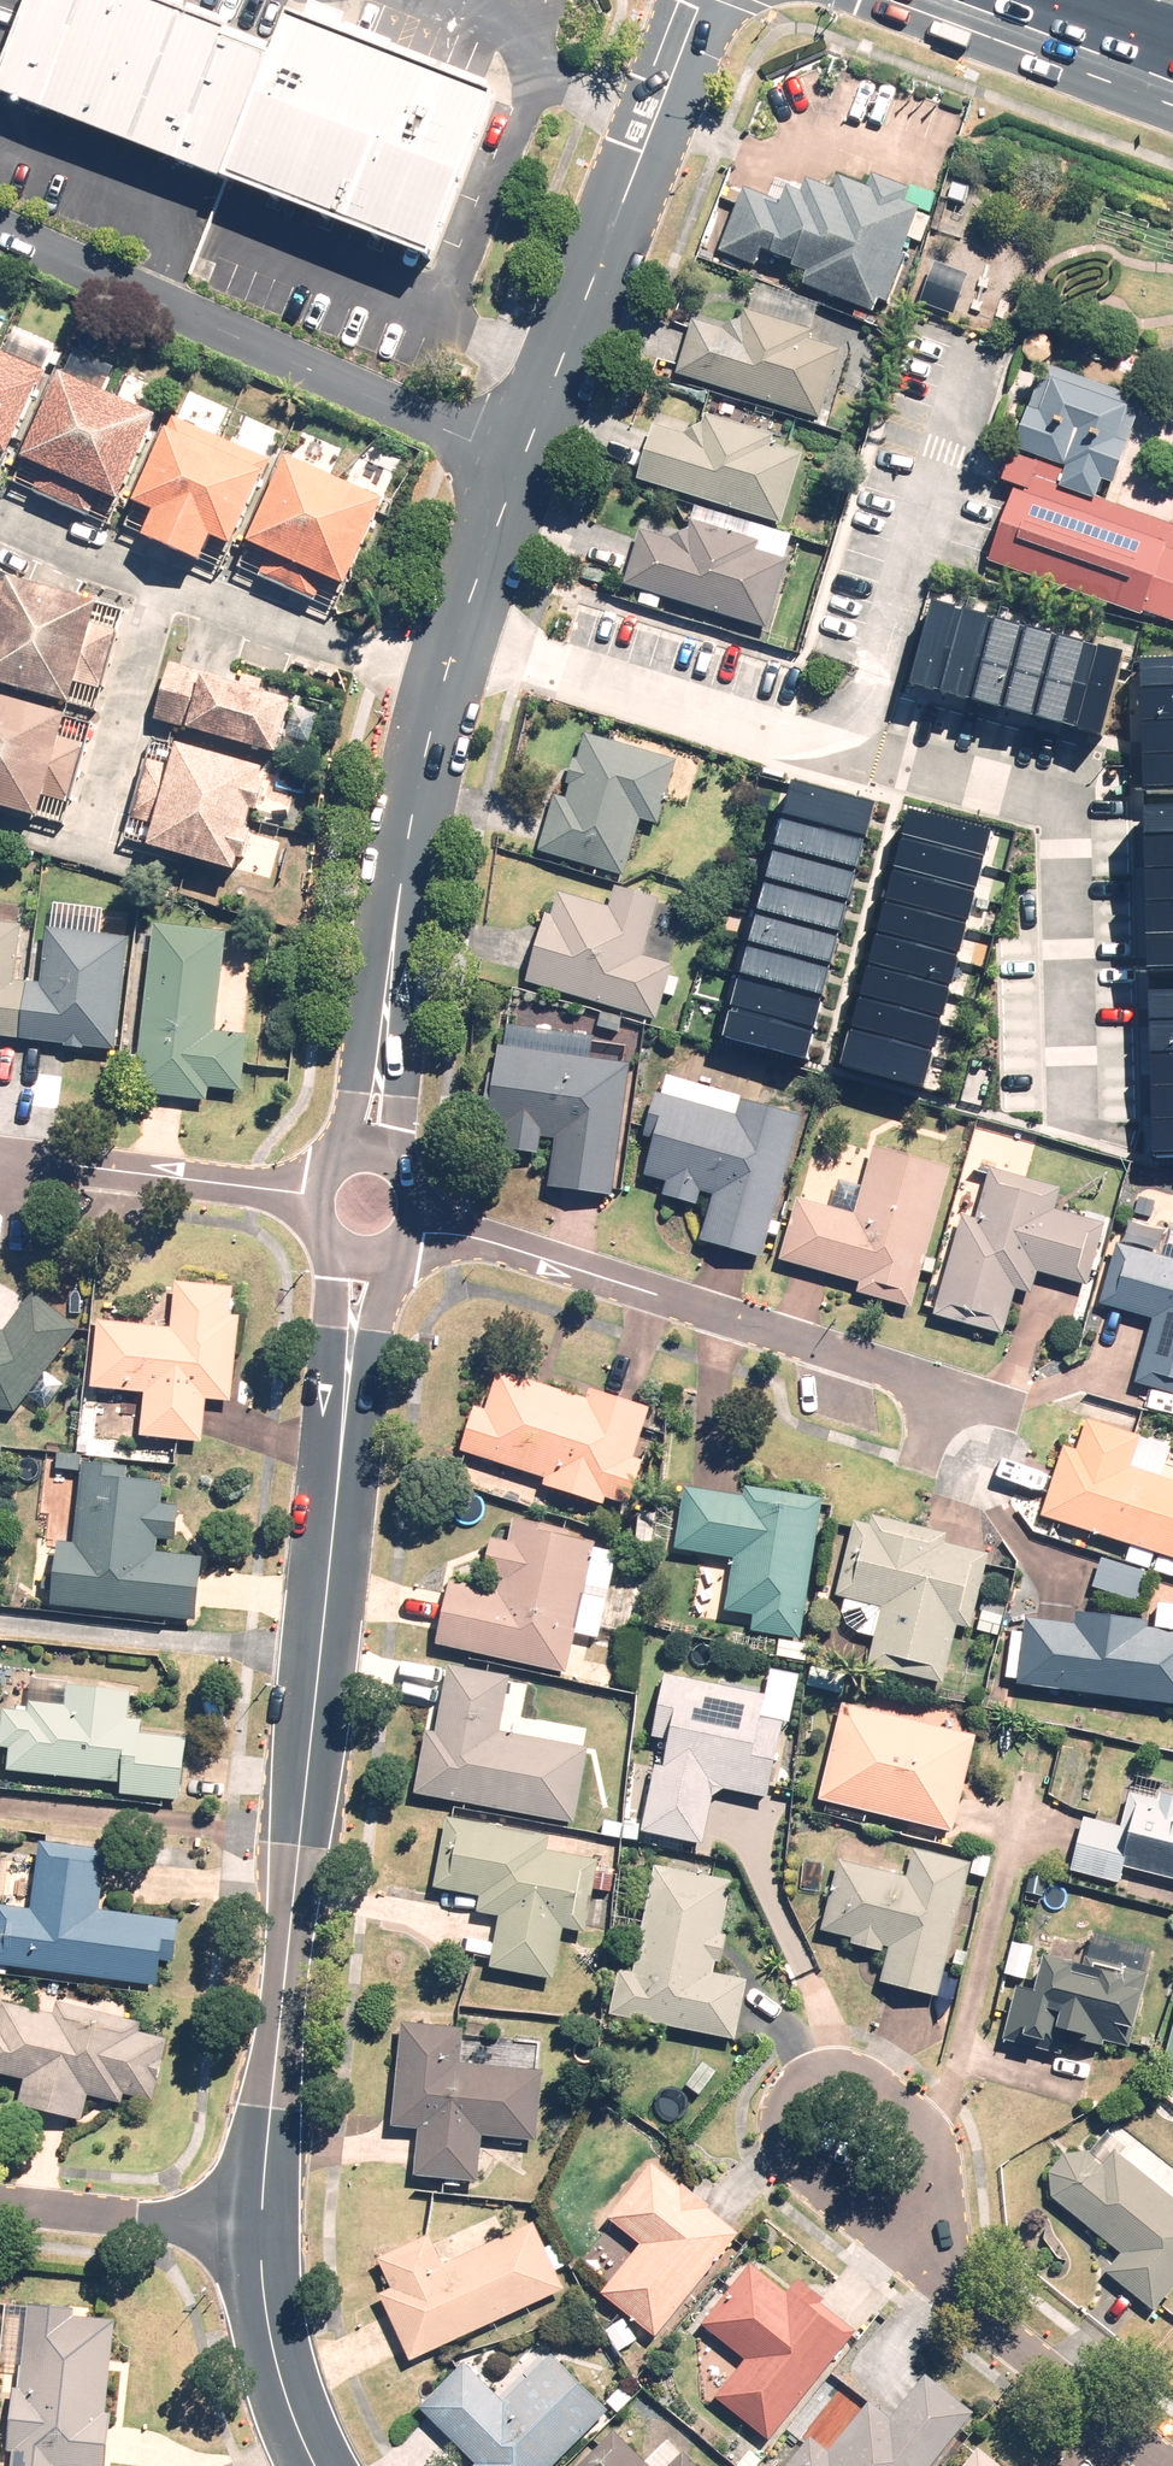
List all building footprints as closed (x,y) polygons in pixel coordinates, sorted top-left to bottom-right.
[(7,88),(440,259),(506,93),(303,13),(285,59),(136,0),(42,0),(7,88)] [(901,204),(906,189),(873,178),(870,187),(840,176),(835,190),(807,180),(802,193),(787,188),(782,202),(744,188),(721,252),(757,265),(761,254),(809,271),(803,287),(876,313),(880,302),(889,305),(907,257),(902,255),(919,210),(901,204)] [(970,272),(934,259),(918,302),(954,315),(970,272)] [(805,340),(818,307),(757,285),(741,330),(696,313),(674,373),(816,425),(842,354),(805,340)] [(6,459),(44,375),(0,355),(0,456),(6,459)] [(1141,400),(1044,366),(1015,449),(1066,467),(1059,487),(1095,499),(1101,481),(1111,484),(1141,400)] [(45,471),(35,493),(92,518),(102,496),(119,503),(157,414),(56,370),(17,459),(45,471)] [(781,526),(802,456),(766,445),(770,433),(705,414),(699,434),(654,420),(635,482),(781,526)] [(152,512),(140,539),(201,566),(213,539),(229,546),(268,458),(170,415),(131,503),(152,512)] [(275,556),(265,577),(316,600),(326,580),(341,587),(382,500),(286,455),(245,542),(275,556)] [(987,563),(1172,625),(1172,524),(1095,499),(1059,487),(1017,474),(987,563)] [(767,629),(785,568),(792,570),(800,543),(791,540),(792,536),(697,508),(692,524),(686,544),(639,530),(622,587),(767,629)] [(5,578),(0,598),(0,684),(68,703),(96,604),(5,578)] [(1058,721),(1076,660),(929,615),(910,676),(1058,721)] [(1121,1156),(1172,1156),(1172,656),(1118,657),(1121,1156)] [(290,700),(197,677),(185,726),(278,749),(290,700)] [(0,694),(0,806),(36,815),(63,710),(0,694)] [(656,826),(675,761),(586,735),(568,797),(554,793),(539,849),(624,873),(639,821),(656,826)] [(267,771),(174,745),(147,846),(232,869),(235,859),(242,862),(251,832),(246,831),(251,811),(256,812),(267,771)] [(721,1039),(806,1059),(866,803),(781,784),(721,1039)] [(852,1070),(936,1090),(997,835),(912,815),(852,1070)] [(680,978),(669,975),(671,966),(644,959),(661,901),(618,889),(611,911),(556,895),(547,928),(541,926),(525,981),(656,1019),(662,998),(674,1001),(680,978)] [(228,930),(150,922),(133,1094),(207,1101),(208,1091),(237,1093),(243,1037),(217,1035),(228,930)] [(115,1048),(123,936),(47,930),(43,983),(15,981),(19,928),(0,926),(0,1040),(115,1048)] [(594,1037),(498,1027),(485,1146),(552,1153),(548,1188),(613,1195),(627,1063),(592,1059),(594,1037)] [(769,1065),(759,1105),(665,1081),(662,1094),(651,1091),(639,1137),(653,1141),(645,1174),(664,1179),(660,1195),(698,1205),(702,1192),(714,1195),(702,1242),(763,1257),(784,1173),(810,1075),(769,1065)] [(949,1168),(873,1147),(855,1213),(797,1198),(780,1260),(859,1281),(856,1293),(911,1308),(949,1168)] [(1061,1190),(989,1171),(975,1221),(964,1218),(937,1318),(1001,1335),(1012,1292),(1030,1297),(1035,1276),(1087,1289),(1103,1227),(1054,1215),(1061,1190)] [(1137,1375),(1096,1364),(1087,1395),(1150,1413),(1156,1391),(1172,1396),(1172,1261),(1130,1249),(1112,1308),(1153,1320),(1137,1375)] [(97,1320),(90,1388),(145,1393),(140,1436),(201,1442),(206,1398),(231,1401),(240,1317),(230,1316),(233,1287),(174,1281),(170,1327),(97,1320)] [(14,1412),(78,1330),(34,1293),(3,1331),(0,1330),(0,1410),(14,1412)] [(475,1406),(460,1452),(544,1479),(542,1485),(603,1504),(605,1498),(628,1505),(643,1461),(634,1458),(650,1409),(588,1390),(586,1397),(498,1369),(486,1409),(475,1406)] [(1041,1515),(1140,1547),(1135,1564),(1154,1570),(1160,1553),(1172,1558),(1172,1481),(1161,1478),(1172,1446),(1087,1419),(1077,1450),(1064,1446),(1041,1515)] [(57,1453),(56,1469),(79,1471),(81,1455),(57,1453)] [(50,1606),(195,1620),(201,1557),(157,1552),(158,1539),(175,1541),(179,1506),(161,1504),(164,1483),(117,1478),(119,1466),(83,1462),(74,1544),(57,1542),(54,1575),(43,1574),(42,1586),(52,1587),(50,1606)] [(800,1639),(822,1498),(745,1486),(743,1497),(685,1488),(675,1549),(733,1558),(725,1611),(753,1615),(751,1632),(800,1639)] [(874,1637),(868,1664),(943,1683),(957,1625),(970,1629),(989,1554),(945,1543),(948,1534),(873,1515),(870,1525),(854,1521),(836,1596),(845,1598),(842,1612),(848,1626),(857,1632),(874,1637)] [(449,1581),(435,1644),(566,1674),(576,1634),(598,1639),(605,1608),(629,1613),(635,1589),(610,1583),(617,1553),(595,1548),(596,1542),(568,1536),(569,1531),(513,1518),(508,1541),(491,1538),(482,1574),(500,1578),(496,1592),(449,1581)] [(1147,1573),(1101,1558),(1092,1586),(1138,1601),(1147,1573)] [(1002,1615),(982,1611),(978,1630),(998,1635),(1002,1615)] [(1017,1684),(1172,1704),(1172,1630),(1146,1627),(1147,1621),(1076,1612),(1074,1624),(1026,1617),(1024,1633),(1012,1631),(1006,1677),(1018,1679),(1017,1684)] [(780,1640),(777,1656),(805,1661),(808,1645),(780,1640)] [(414,1793),(574,1824),(589,1748),(500,1731),(510,1677),(448,1665),(435,1732),(426,1730),(414,1793)] [(811,1667),(806,1685),(832,1692),(837,1674),(811,1667)] [(765,1695),(665,1674),(651,1737),(669,1740),(663,1767),(655,1765),(641,1832),(703,1845),(713,1796),(724,1789),(767,1798),(783,1723),(788,1724),(792,1704),(764,1699),(765,1695)] [(7,1771),(121,1783),(119,1795),(179,1801),(186,1738),(140,1733),(141,1720),(127,1719),(130,1692),(67,1685),(68,1681),(31,1677),(27,1712),(3,1709),(0,1738),(0,1748),(10,1749),(7,1771)] [(842,1704),(819,1800),(953,1832),(977,1736),(842,1704)] [(1172,1880),(1172,1796),(1160,1792),(1158,1800),(1130,1793),(1121,1827),(1084,1818),(1071,1871),(1119,1883),(1123,1867),(1172,1880)] [(549,1836),(446,1817),(434,1888),(480,1896),(477,1912),(499,1916),(489,1968),(554,1979),(563,1929),(585,1933),(593,1889),(608,1891),(612,1873),(597,1870),(601,1848),(549,1839),(549,1836)] [(157,1986),(160,1961),(173,1962),(178,1919),(100,1910),(107,1850),(39,1841),(31,1910),(0,1906),(0,1966),(157,1986)] [(939,1996),(971,1863),(914,1849),(907,1877),(839,1861),(822,1931),(852,1938),(851,1944),(882,1951),(884,1945),(889,1947),(881,1982),(939,1996)] [(971,1874),(986,1877),(991,1857),(975,1854),(971,1874)] [(619,1971),(610,2016),(736,2040),(747,1979),(713,1973),(716,1962),(721,1963),(726,1935),(721,1934),(731,1880),(654,1865),(633,1974),(619,1971)] [(1046,1879),(1029,1875),(1025,1893),(1042,1897),(1046,1879)] [(1036,1991),(1017,1986),(1003,2040),(1060,2054),(1064,2036),(1104,2046),(1109,2024),(1133,2030),(1154,1947),(1093,1932),(1087,1956),(1084,1956),(1081,1965),(1044,1956),(1036,1991)] [(1033,1947),(1012,1942),(1005,1975),(1025,1979),(1033,1947)] [(24,2079),(17,2104),(81,2120),(87,2095),(121,2103),(123,2094),(152,2102),(167,2039),(138,2032),(141,2023),(56,2002),(53,2015),(2,2002),(0,2010),(0,2073),(24,2079)] [(463,2028),(401,2022),(391,2127),(418,2130),(413,2176),(478,2182),(482,2136),(536,2141),(543,2071),(460,2063),(463,2028)] [(1160,2075),(1172,2078),(1172,2027),(1160,2075)] [(699,2095),(717,2072),(703,2062),(686,2085),(699,2095)] [(1172,2288),(1172,2197),(1116,2151),(1105,2165),(1089,2153),(1065,2155),(1050,2172),(1052,2197),(1122,2253),(1106,2273),(1154,2311),(1172,2288)] [(656,2337),(738,2234),(707,2209),(709,2206),(682,2185),(680,2188),(650,2164),(607,2219),(639,2244),(600,2294),(656,2337)] [(409,2361),(564,2289),(533,2224),(443,2265),(429,2235),(378,2259),(392,2289),(379,2295),(409,2361)] [(768,2440),(855,2332),(821,2305),(824,2300),(798,2279),(786,2293),(750,2264),(701,2325),(746,2360),(715,2398),(768,2440)] [(5,2302),(0,2349),(0,2364),(13,2366),(5,2452),(12,2452),(10,2465),(106,2465),(111,2413),(106,2413),(115,2320),(73,2316),(74,2309),(5,2302)] [(464,2363),(419,2408),(475,2464),(473,2465),(552,2465),(608,2411),(551,2354),(544,2360),(532,2349),(491,2390),(464,2363)] [(787,2465),(931,2465),(971,2416),(926,2380),(891,2424),(868,2404),(829,2452),(810,2437),(787,2465)] [(614,2432),(579,2465),(697,2465),(683,2452),(680,2454),(667,2440),(644,2463),(614,2432)] [(978,2448),(963,2465),(1000,2465),(978,2448)]
